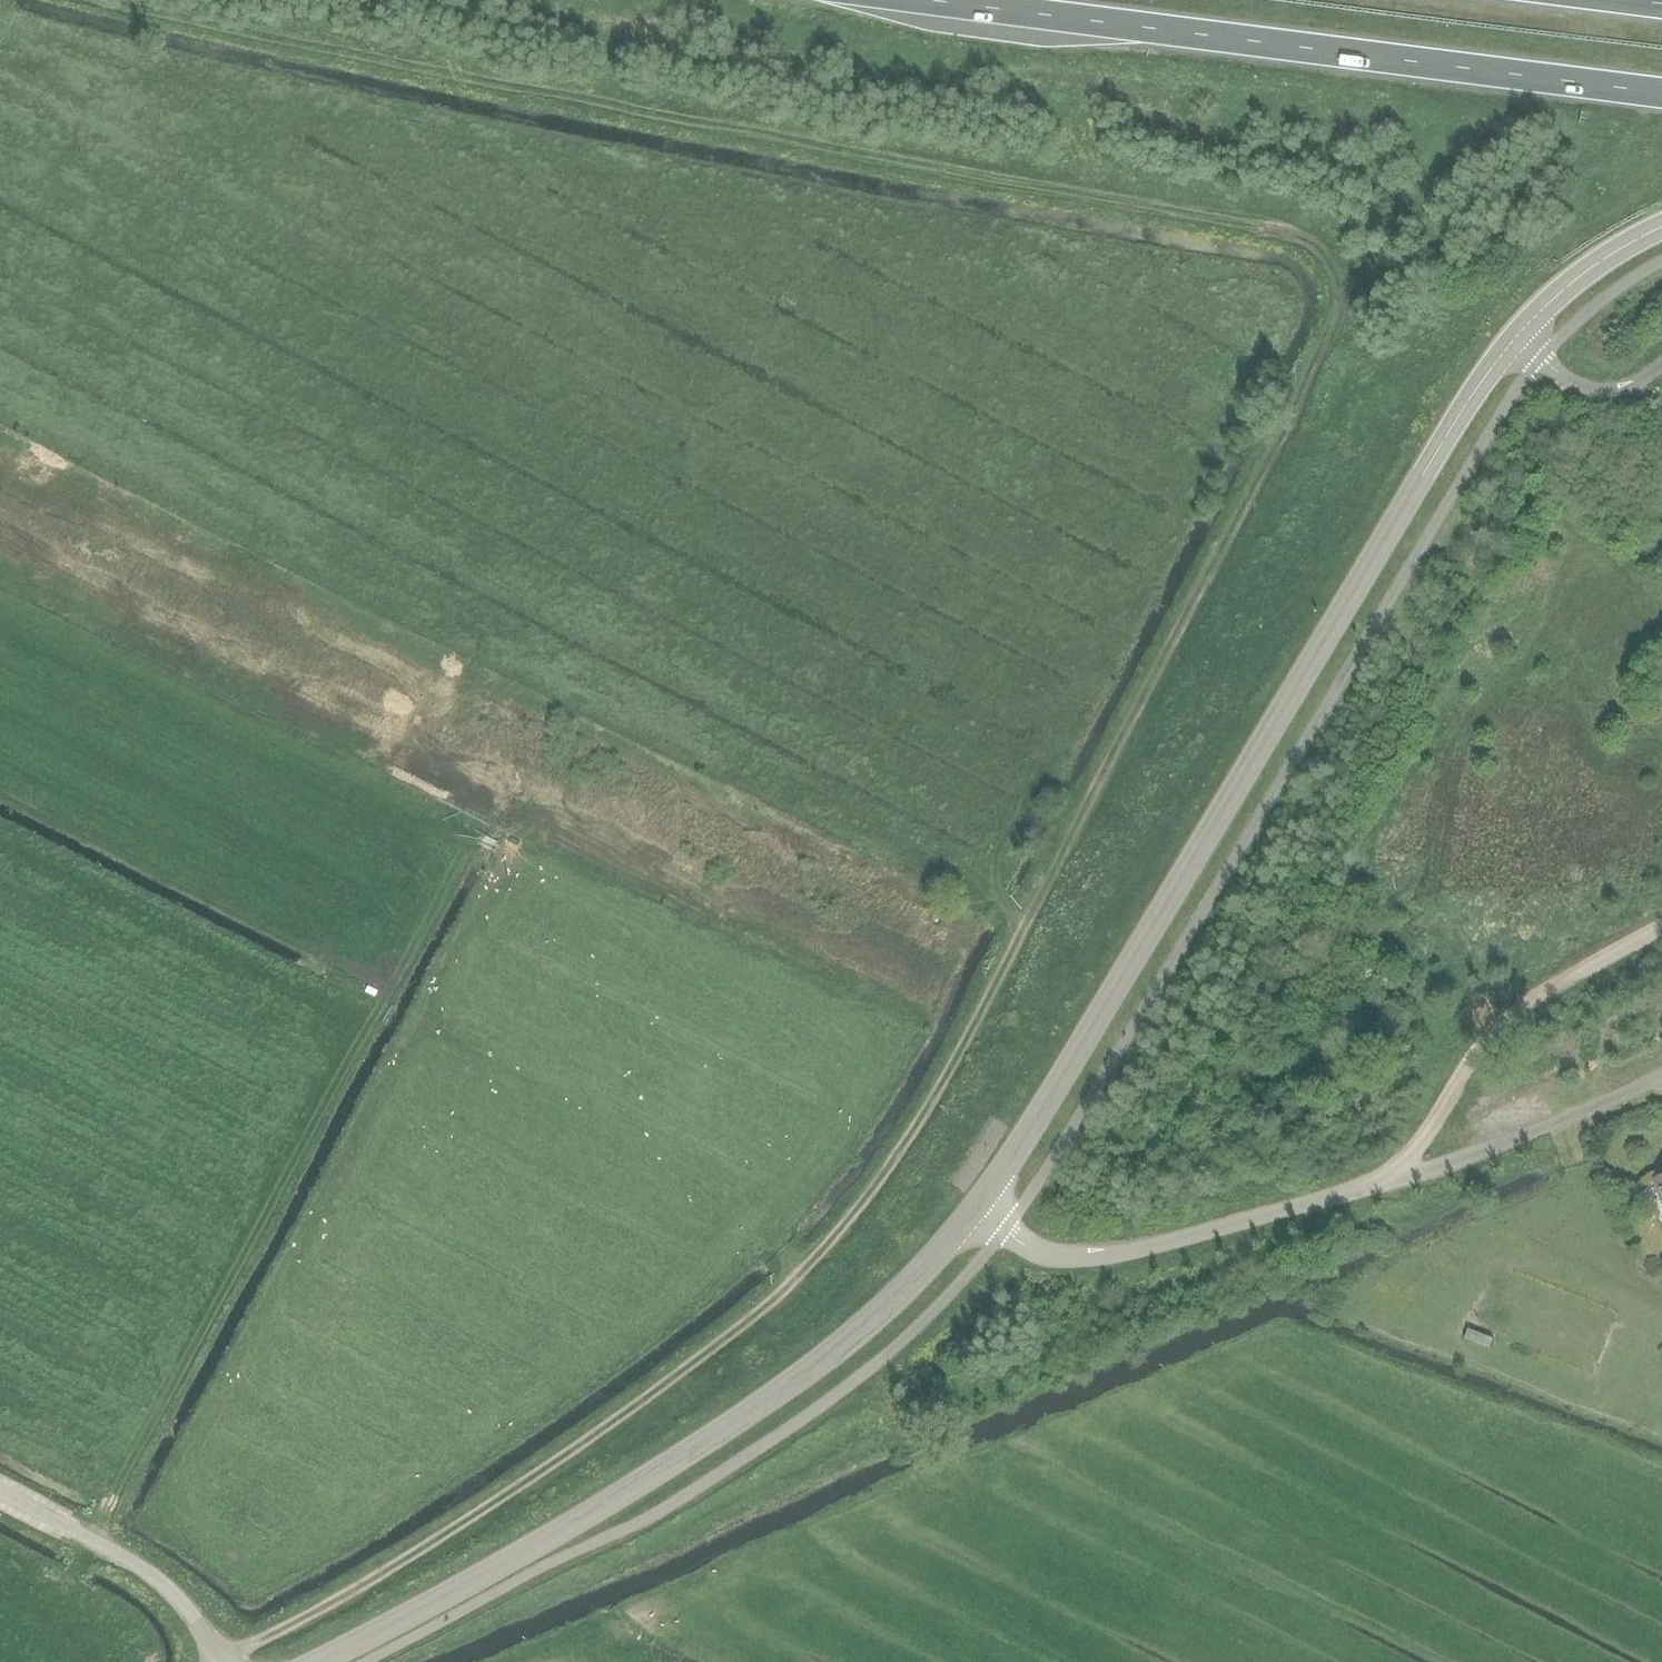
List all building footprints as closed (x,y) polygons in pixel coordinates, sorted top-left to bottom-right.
[(1653,1179),(1661,1201),(1661,1176),(1653,1179)] [(1472,1333),(1469,1343),(1494,1350),(1497,1340),(1472,1333)]
